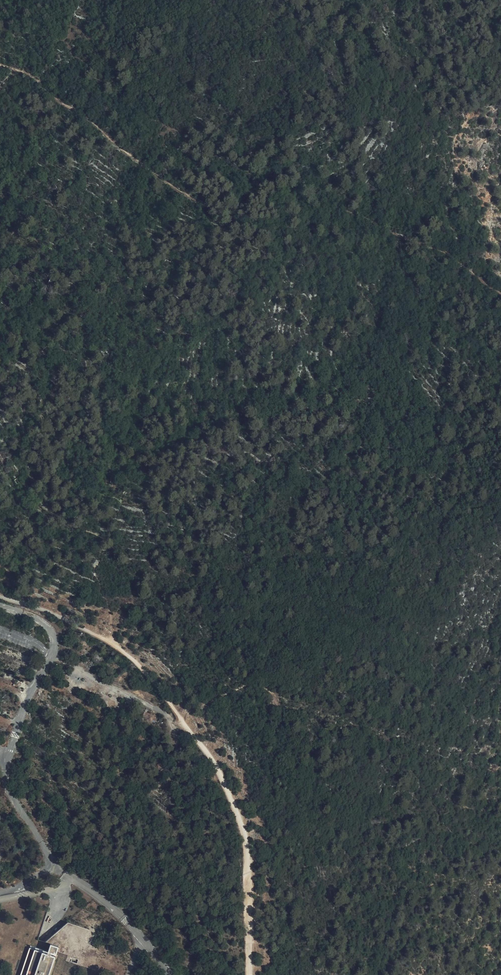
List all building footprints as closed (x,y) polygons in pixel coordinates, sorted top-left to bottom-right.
[(38,940),(36,947),(43,949),(45,942),(38,940)] [(58,946),(50,944),(48,951),(43,949),(36,947),(30,945),(20,974),(49,974),(55,956),(54,956),(55,954),(56,954),(58,946)]
